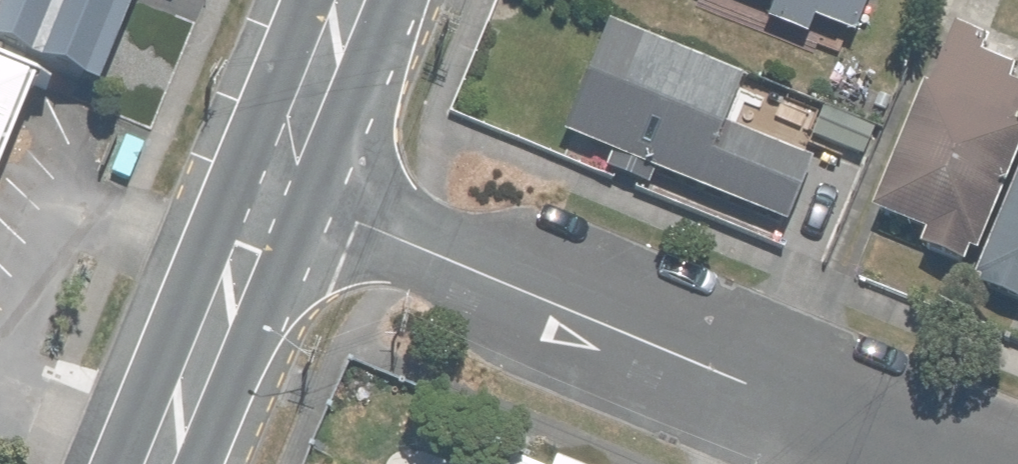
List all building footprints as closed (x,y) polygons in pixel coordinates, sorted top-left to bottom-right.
[(95,85),(130,0),(0,0),(0,46),(95,85)] [(774,7),(768,22),(807,38),(814,21),(855,38),(870,0),(758,0),(774,7)] [(563,138),(610,157),(605,171),(648,188),(654,174),(787,228),(814,162),(726,127),(745,80),(609,25),(563,138)] [(958,271),(1017,149),(1017,88),(979,69),(987,52),(954,36),(866,213),(920,239),(915,250),(958,271)] [(0,75),(0,151),(28,87),(0,75)] [(824,112),(813,138),(860,157),(871,131),(824,112)] [(1017,310),(1017,177),(972,291),(1017,310)]
